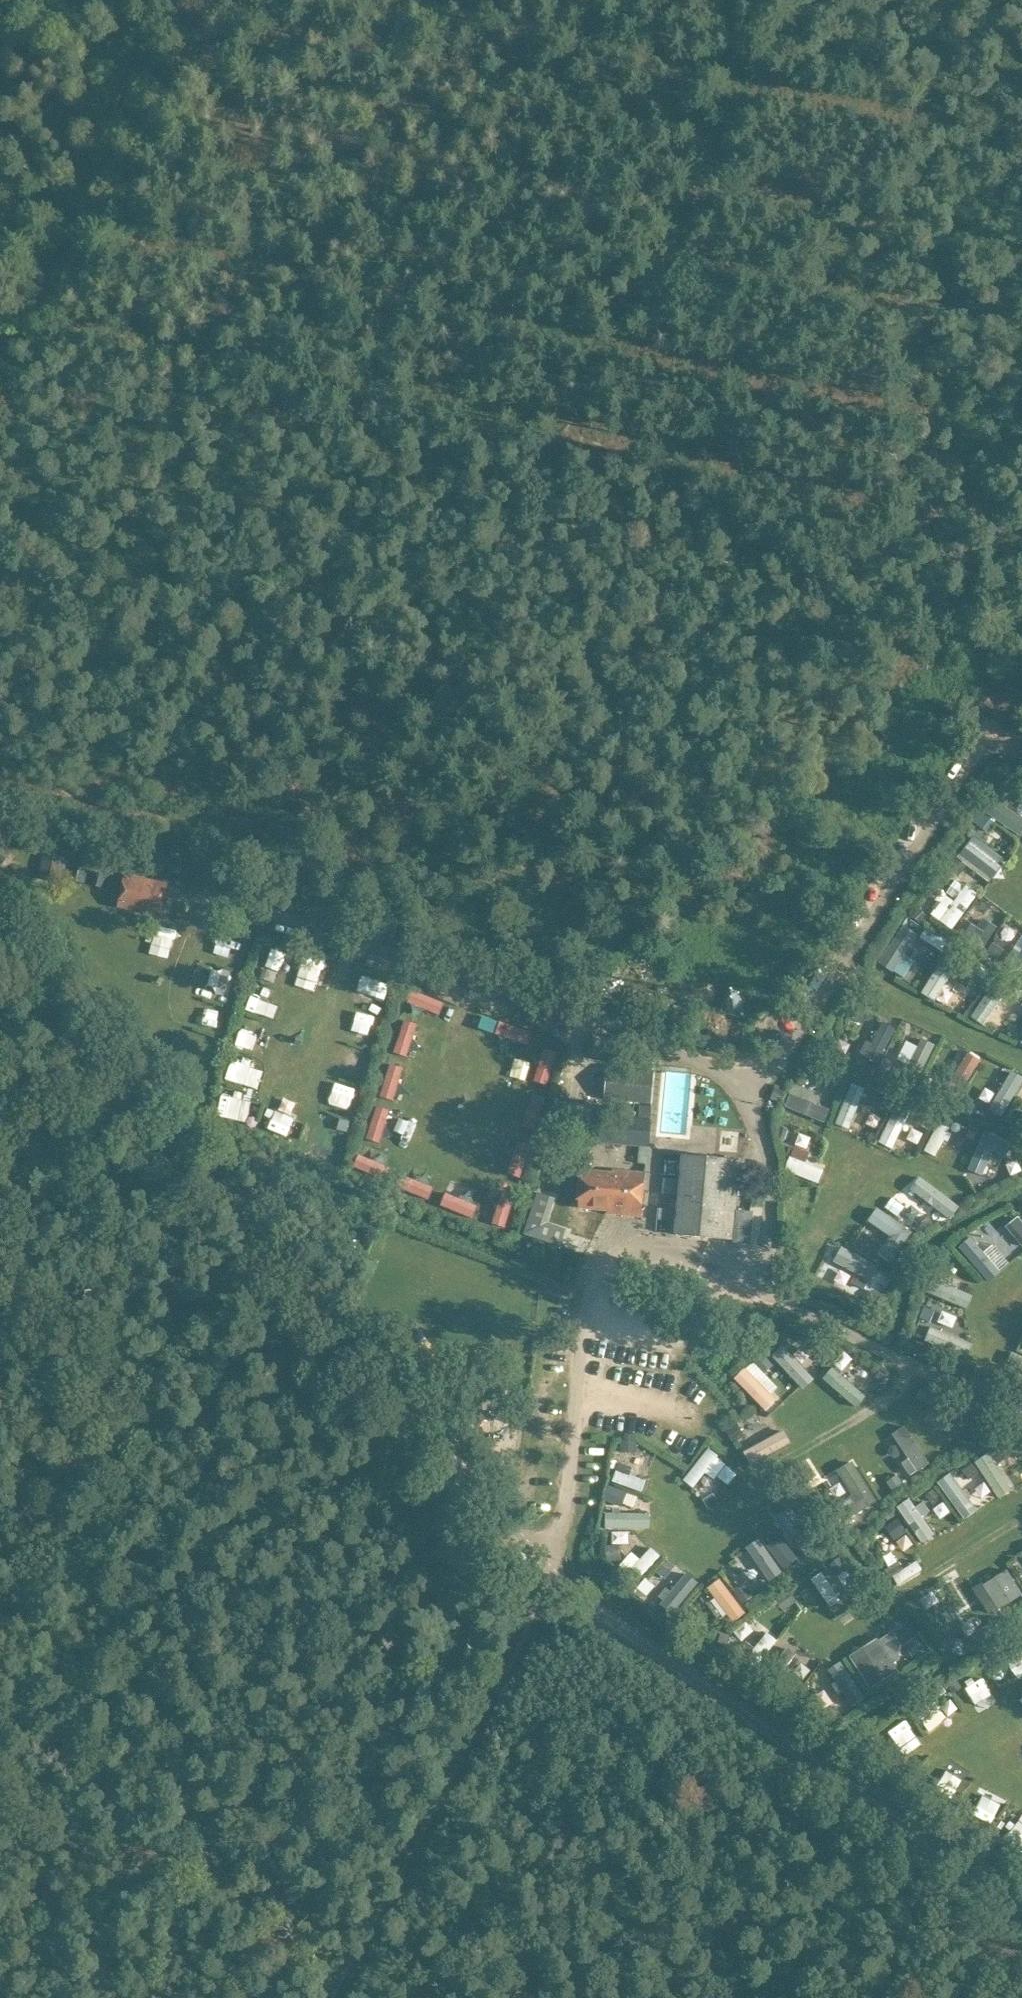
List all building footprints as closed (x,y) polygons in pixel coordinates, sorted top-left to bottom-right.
[(981,802),(972,815),(1001,837),(1011,825),(981,802)] [(943,854),(975,881),(987,868),(954,840),(943,854)] [(12,855),(0,843),(0,867),(12,855)] [(44,854),(39,879),(62,884),(67,859),(44,854)] [(72,866),(69,879),(87,883),(90,870),(72,866)] [(92,870),(88,884),(108,888),(111,875),(92,870)] [(160,916),(168,885),(125,874),(117,908),(160,916)] [(938,902),(928,894),(913,914),(935,930),(963,894),(951,884),(938,902)] [(990,921),(982,941),(994,946),(1002,927),(990,921)] [(885,922),(864,971),(882,978),(902,930),(885,922)] [(997,950),(1016,960),(1021,950),(1021,937),(1008,929),(997,950)] [(241,973),(260,974),(261,948),(242,947),(241,973)] [(907,992),(923,1002),(942,970),(926,961),(907,992)] [(1014,971),(1021,979),(1021,962),(1014,971)] [(190,971),(185,989),(206,994),(210,977),(190,971)] [(337,1002),(359,1004),(363,975),(340,972),(337,1002)] [(975,984),(955,1022),(969,1029),(989,991),(975,984)] [(238,993),(230,1015),(260,1025),(268,1003),(238,993)] [(386,1003),(385,1019),(410,1020),(411,1005),(386,1003)] [(324,1042),(354,1046),(357,1024),(327,1020),(324,1042)] [(848,1040),(844,1054),(878,1065),(889,1030),(863,1021),(857,1042),(848,1040)] [(476,1025),(473,1045),(491,1047),(494,1028),(476,1025)] [(585,1055),(588,1033),(576,1031),(572,1053),(585,1055)] [(226,1035),(220,1052),(237,1058),(243,1041),(226,1035)] [(898,1057),(912,1062),(919,1042),(905,1037),(898,1057)] [(389,1080),(391,1068),(372,1064),(370,1076),(389,1080)] [(653,1104),(656,1070),(607,1065),(604,1099),(653,1104)] [(205,1086),(233,1096),(240,1077),(211,1067),(205,1086)] [(1015,1076),(1012,1080),(999,1069),(991,1079),(1014,1098),(1021,1088),(1021,1081),(1015,1076)] [(828,1073),(824,1084),(837,1088),(841,1078),(828,1073)] [(812,1106),(818,1090),(786,1078),(780,1094),(812,1106)] [(307,1083),(303,1104),(333,1110),(337,1089),(307,1083)] [(829,1121),(842,1124),(853,1090),(840,1086),(829,1121)] [(769,1110),(806,1127),(814,1110),(777,1094),(769,1110)] [(880,1097),(866,1145),(880,1149),(895,1102),(880,1097)] [(592,1105),(555,1102),(553,1127),(590,1130),(592,1105)] [(603,1116),(602,1116),(600,1141),(648,1145),(650,1121),(645,1120),(646,1113),(643,1111),(604,1107),(603,1116)] [(899,1121),(914,1130),(920,1118),(906,1109),(899,1121)] [(849,1126),(862,1130),(866,1117),(854,1113),(849,1126)] [(921,1124),(907,1152),(920,1159),(935,1131),(921,1124)] [(791,1149),(796,1137),(783,1132),(778,1144),(791,1149)] [(897,1133),(888,1150),(898,1155),(907,1138),(897,1133)] [(965,1134),(951,1175),(969,1180),(977,1156),(996,1162),(993,1170),(1001,1173),(1009,1148),(965,1134)] [(1021,1161),(1021,1154),(1019,1146),(1008,1150),(1012,1164),(1021,1161)] [(805,1180),(806,1153),(773,1151),(772,1179),(805,1180)] [(732,1242),(751,1244),(753,1211),(734,1210),(739,1159),(682,1155),(676,1235),(732,1240),(732,1242)] [(645,1174),(612,1171),(582,1168),(579,1206),(606,1208),(606,1213),(641,1216),(645,1174)] [(648,1176),(647,1194),(660,1195),(661,1177),(648,1176)] [(909,1215),(928,1207),(914,1176),(895,1184),(909,1215)] [(445,1222),(453,1203),(421,1188),(412,1207),(445,1222)] [(473,1206),(471,1224),(494,1227),(498,1195),(482,1193),(480,1207),(473,1206)] [(537,1195),(525,1235),(560,1246),(564,1233),(543,1227),(552,1200),(537,1195)] [(867,1200),(853,1218),(874,1235),(861,1251),(879,1265),(906,1232),(867,1200)] [(992,1211),(998,1223),(1011,1217),(1005,1205),(992,1211)] [(1019,1208),(1010,1212),(1014,1220),(1021,1216),(1021,1214),(1019,1208)] [(826,1263),(816,1279),(830,1287),(836,1278),(863,1294),(875,1274),(826,1245),(818,1258),(826,1263)] [(874,1291),(868,1303),(880,1309),(886,1297),(874,1291)] [(918,1331),(914,1341),(924,1345),(928,1334),(918,1331)] [(767,1345),(752,1359),(780,1389),(795,1375),(767,1345)] [(846,1387),(817,1365),(804,1382),(833,1404),(846,1387)] [(880,1373),(872,1381),(882,1390),(889,1381),(880,1373)] [(919,1388),(914,1397),(924,1402),(928,1393),(919,1388)] [(938,1400),(931,1412),(943,1418),(949,1407),(938,1400)] [(880,1463),(889,1479),(914,1465),(892,1424),(877,1432),(891,1457),(880,1463)] [(724,1451),(732,1467),(774,1445),(766,1429),(724,1451)] [(951,1438),(944,1444),(950,1450),(957,1445),(951,1438)] [(637,1441),(621,1441),(621,1452),(637,1452),(637,1441)] [(684,1450),(667,1487),(678,1491),(684,1476),(698,1483),(708,1461),(684,1450)] [(996,1452),(984,1458),(990,1469),(1002,1462),(996,1452)] [(975,1456),(961,1464),(981,1497),(995,1488),(975,1456)] [(822,1468),(842,1507),(858,1499),(838,1460),(822,1468)] [(622,1497),(627,1483),(598,1471),(592,1485),(622,1497)] [(931,1483),(947,1507),(965,1496),(950,1471),(931,1483)] [(715,1494),(704,1501),(709,1509),(719,1502),(715,1494)] [(755,1543),(784,1523),(773,1507),(743,1527),(755,1543)] [(590,1508),(590,1534),(628,1535),(629,1509),(590,1508)] [(898,1520),(887,1528),(895,1541),(907,1533),(898,1520)] [(877,1544),(885,1555),(896,1547),(889,1536),(877,1544)] [(771,1537),(761,1547),(770,1555),(780,1546),(771,1537)] [(601,1540),(601,1554),(615,1553),(614,1540),(601,1540)] [(1021,1572),(1021,1542),(1008,1553),(1021,1572)] [(737,1544),(726,1552),(749,1582),(759,1574),(737,1544)] [(633,1574),(640,1555),(627,1550),(620,1569),(633,1574)] [(727,1581),(737,1570),(726,1560),(716,1571),(727,1581)] [(824,1560),(804,1569),(817,1597),(838,1588),(824,1560)] [(900,1563),(878,1572),(883,1585),(905,1576),(900,1563)] [(951,1592),(964,1614),(1002,1591),(989,1569),(951,1592)] [(657,1587),(650,1580),(635,1596),(656,1615),(682,1586),(668,1574),(657,1587)] [(806,1576),(795,1581),(809,1611),(820,1606),(806,1576)] [(743,1585),(734,1591),(743,1604),(752,1598),(743,1585)] [(705,1615),(694,1626),(703,1634),(714,1623),(705,1615)] [(726,1618),(713,1627),(723,1641),(736,1632),(726,1618)] [(861,1642),(868,1655),(880,1649),(873,1636),(861,1642)] [(861,1641),(832,1654),(850,1691),(879,1678),(861,1641)] [(996,1661),(1010,1676),(1018,1667),(1005,1653),(996,1661)] [(823,1663),(841,1699),(849,1695),(832,1658),(823,1663)] [(829,1709),(842,1701),(822,1665),(808,1673),(829,1709)] [(958,1681),(949,1687),(954,1694),(962,1688),(958,1681)] [(1019,1711),(1021,1709),(1021,1689),(1012,1694),(1019,1711)] [(916,1736),(931,1724),(916,1705),(901,1716),(916,1736)] [(876,1736),(868,1740),(871,1746),(880,1742),(876,1736)]
